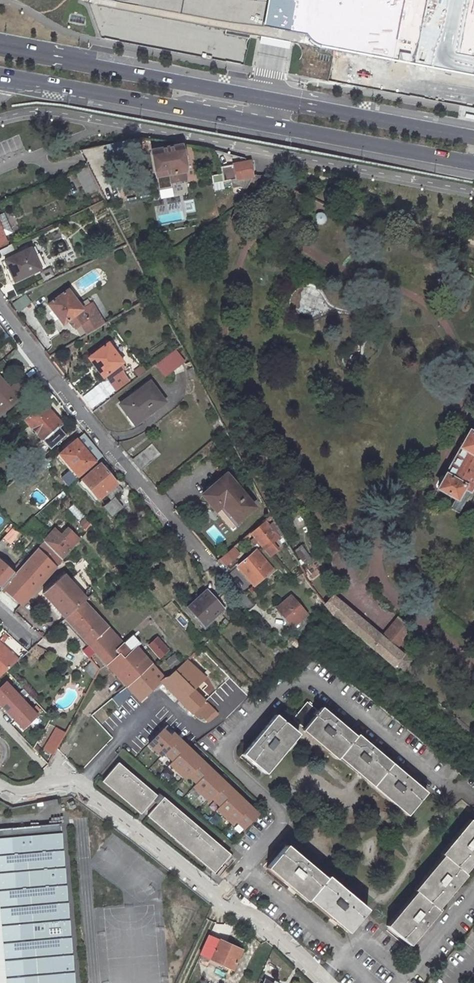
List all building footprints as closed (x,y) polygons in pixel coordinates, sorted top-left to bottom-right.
[(390,60),(400,0),(109,0),(119,2),(181,13),(229,22),(256,25),(255,29),(254,34),(276,38),(316,46),(390,60)] [(390,60),(473,74),(473,0),(400,0),(390,60)] [(177,147),(148,152),(152,177),(166,175),(167,183),(182,181),(180,173),(182,173),(177,147)] [(240,163),(221,166),(224,182),(253,177),(253,176),(251,164),(247,165),(241,166),(240,163)] [(88,166),(75,172),(79,181),(87,178),(91,186),(85,189),(87,193),(98,188),(88,166)] [(230,215),(228,219),(239,225),(244,216),(235,212),(233,216),(230,215)] [(2,236),(10,232),(2,215),(0,215),(0,230),(2,236)] [(14,236),(8,239),(11,246),(12,245),(16,243),(17,243),(14,236)] [(2,257),(14,251),(12,245),(11,246),(8,247),(7,247),(0,250),(0,253),(2,257)] [(27,250),(5,261),(15,282),(37,271),(27,250)] [(65,321),(72,330),(77,327),(82,336),(99,326),(93,316),(95,315),(89,306),(80,311),(65,291),(44,306),(59,326),(63,323),(65,321)] [(63,323),(70,332),(72,330),(65,321),(63,323)] [(104,344),(85,359),(99,378),(101,377),(104,381),(120,369),(117,365),(119,364),(104,344)] [(154,365),(163,377),(181,363),(172,351),(154,365)] [(138,368),(131,374),(135,379),(142,373),(138,368)] [(30,384),(36,392),(42,386),(36,379),(30,384)] [(147,383),(118,406),(131,424),(146,412),(147,415),(162,403),(147,383)] [(20,393),(13,384),(6,390),(0,384),(0,410),(20,393)] [(31,396),(37,402),(47,393),(42,386),(36,392),(31,396)] [(103,404),(95,394),(84,403),(82,405),(89,414),(103,404)] [(40,405),(20,422),(46,451),(62,437),(55,429),(58,425),(40,405)] [(471,436),(470,439),(467,438),(461,446),(464,448),(440,491),(458,501),(452,512),(461,518),(473,494),(472,493),(473,489),(473,438),(471,436)] [(73,442),(56,457),(73,477),(91,462),(73,442)] [(55,467),(50,472),(56,479),(62,474),(55,467)] [(106,501),(98,508),(106,517),(117,507),(110,498),(117,492),(95,467),(76,482),(92,500),(100,495),(106,501)] [(222,477),(198,497),(212,513),(218,508),(232,525),(250,511),(222,477)] [(254,542),(266,556),(273,551),(267,544),(274,537),(269,531),(272,528),(264,519),(247,533),(250,537),(254,542)] [(75,543),(67,535),(63,531),(57,537),(51,531),(40,543),(49,553),(57,561),(75,543)] [(57,561),(49,553),(40,543),(12,571),(0,584),(0,590),(16,604),(27,593),(57,561)] [(297,548),(291,552),(299,565),(305,561),(297,548)] [(216,559),(221,566),(230,559),(234,556),(228,549),(224,552),(216,559)] [(252,551),(236,564),(243,572),(240,574),(250,586),(269,570),(252,551)] [(12,571),(1,559),(0,559),(0,584),(12,571)] [(233,566),(240,574),(243,572),(236,564),(233,566)] [(39,593),(61,619),(86,597),(63,572),(39,593)] [(178,608),(194,627),(213,612),(197,593),(178,608)] [(110,625),(86,597),(61,619),(86,647),(110,625)] [(286,597),(271,610),(287,629),(302,616),(286,597)] [(396,653),(413,632),(398,619),(381,640),(331,599),(324,607),(331,617),(382,659),(394,669),(396,665),(405,672),(412,663),(403,656),(402,657),(396,653)] [(127,644),(110,625),(86,647),(103,666),(117,653),(127,644)] [(169,650),(158,637),(147,647),(158,660),(169,650)] [(117,653),(103,666),(124,689),(153,663),(137,645),(122,658),(117,653)] [(14,659),(0,646),(0,671),(14,659)] [(206,678),(187,658),(166,677),(160,683),(179,703),(194,690),(206,678)] [(166,677),(153,663),(124,689),(138,704),(160,683),(166,677)] [(6,681),(0,686),(0,706),(22,730),(38,715),(6,681)] [(206,703),(194,690),(179,703),(192,716),(206,703)] [(116,705),(124,700),(120,692),(111,697),(116,705)] [(313,708),(303,700),(288,716),(333,755),(335,753),(403,812),(421,791),(353,732),(351,734),(316,704),(313,708)] [(216,714),(206,703),(192,716),(196,720),(200,716),(207,723),(216,714)] [(271,714),(237,754),(258,772),(291,732),(271,714)] [(54,726),(41,749),(52,755),(66,733),(54,726)] [(169,736),(163,730),(148,746),(241,833),(259,814),(172,733),(169,736)] [(141,812),(155,797),(116,764),(102,780),(141,812)] [(150,816),(217,872),(231,856),(164,800),(150,816)] [(470,819),(440,853),(442,855),(413,888),(415,890),(385,924),(406,942),(436,908),(434,906),(463,872),(461,870),(473,855),(473,823),(470,819)] [(57,820),(0,825),(0,982),(72,982),(57,820)] [(281,843),(261,866),(300,900),(302,898),(341,931),(361,908),(322,874),(321,877),(281,843)] [(238,948),(205,932),(197,951),(208,956),(220,962),(230,967),(238,948)] [(208,956),(197,951),(194,959),(204,964),(205,961),(208,956)] [(218,967),(220,962),(208,956),(205,961),(218,967)]
